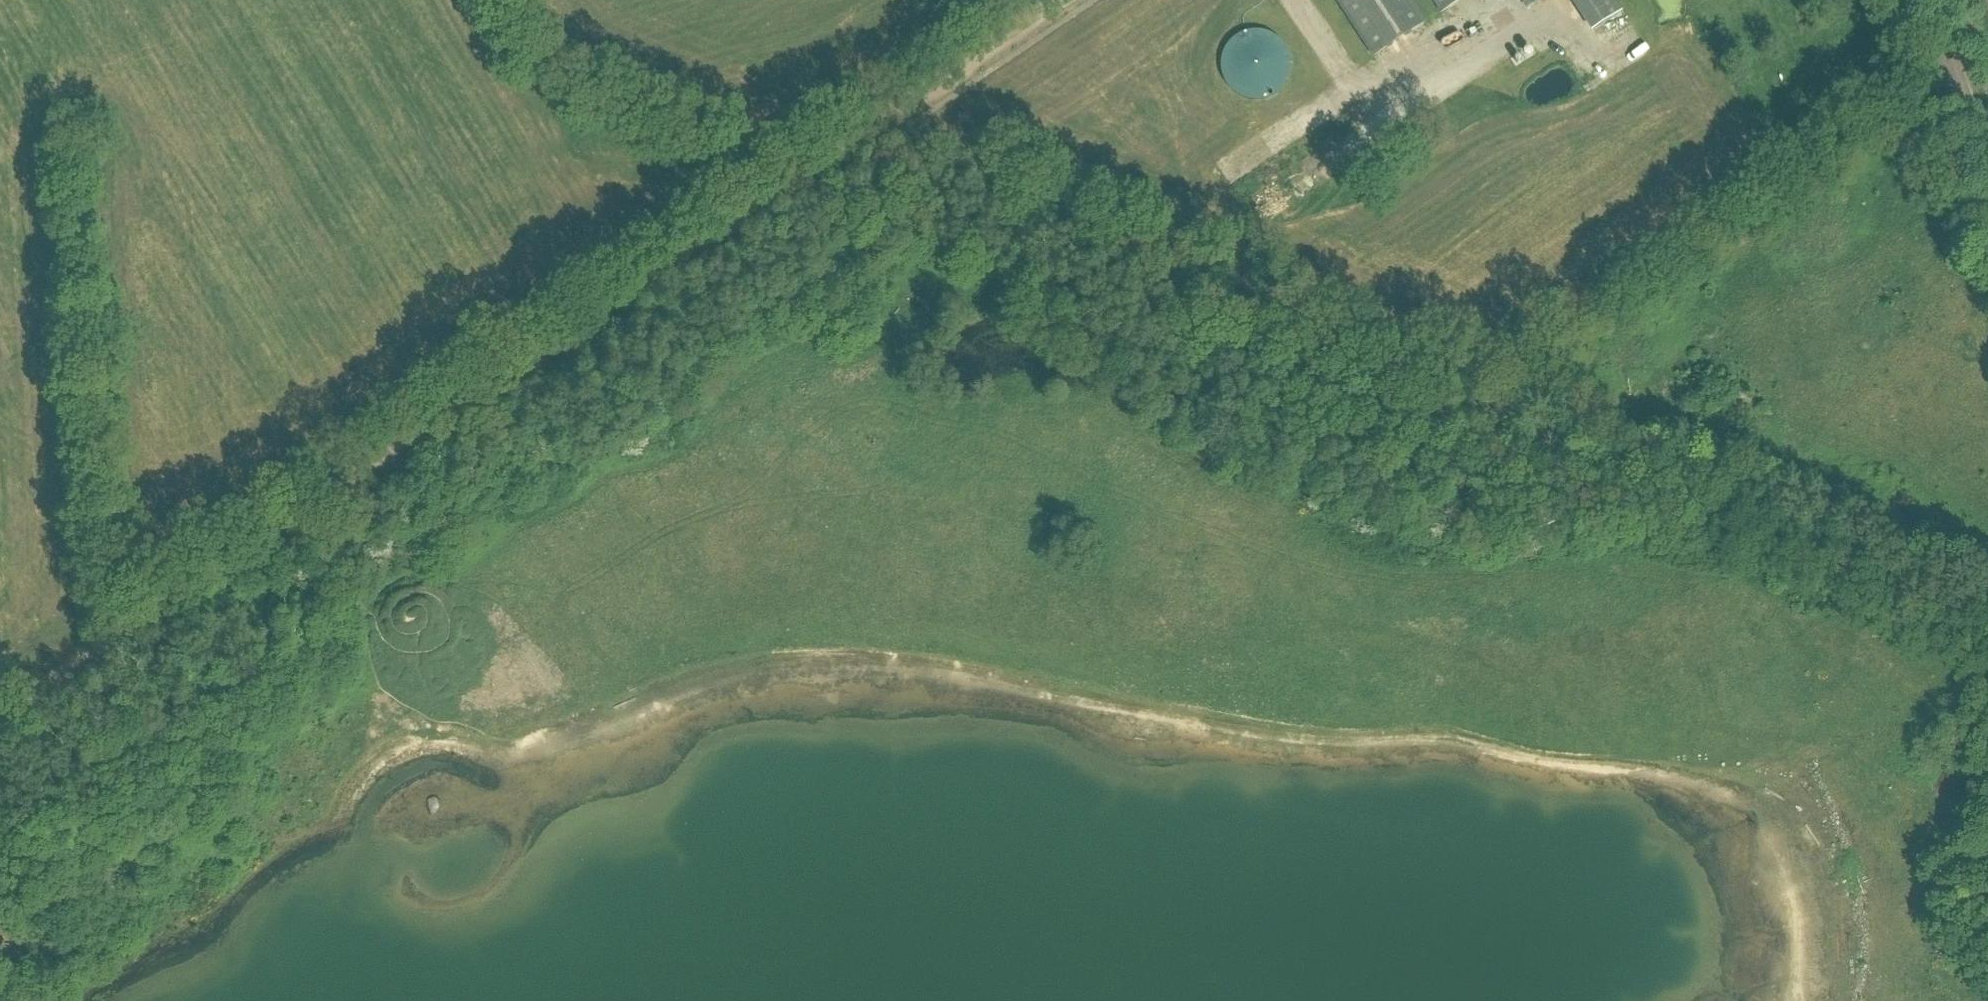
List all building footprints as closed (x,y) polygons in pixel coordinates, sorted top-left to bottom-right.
[(1423,24),(1407,0),(1336,0),(1372,56),(1423,24)] [(1440,13),(1461,0),(1432,0),(1440,13)] [(1595,30),(1621,13),(1613,0),(1575,0),(1595,30)]
